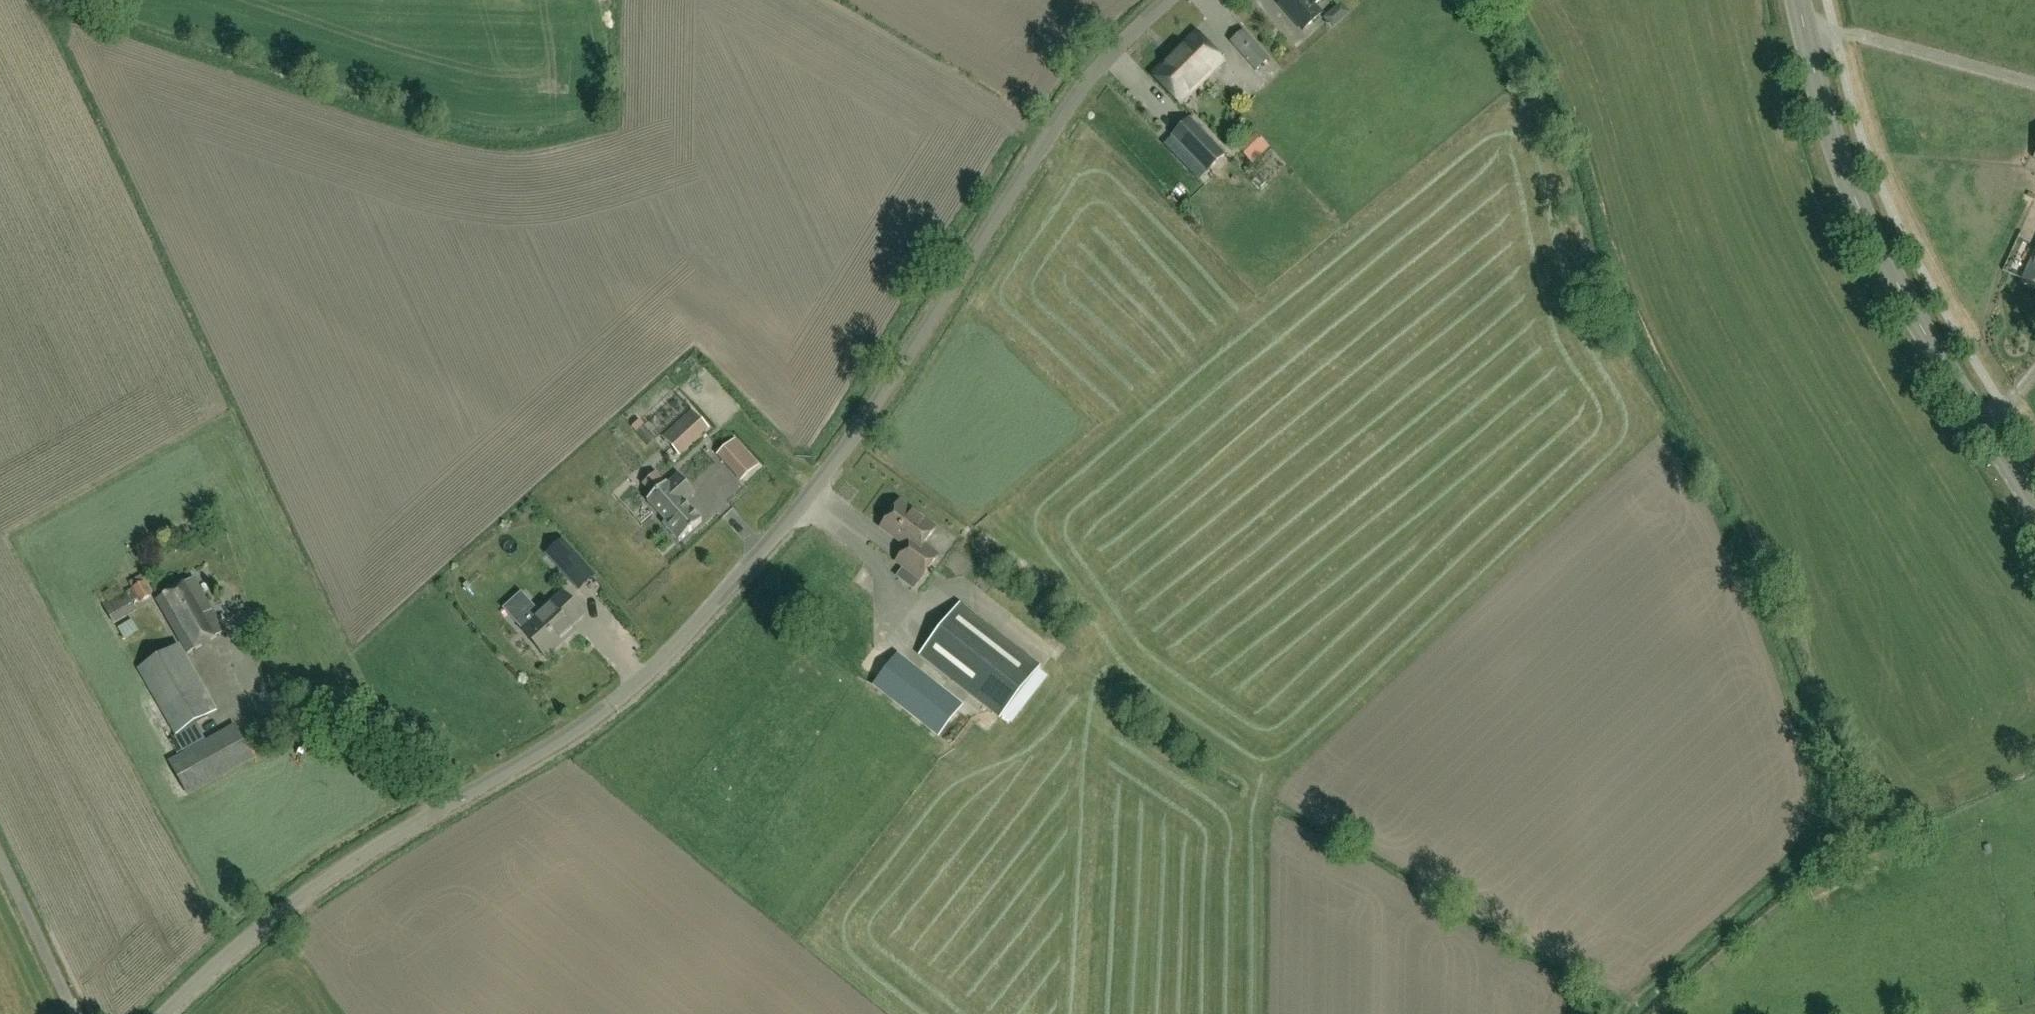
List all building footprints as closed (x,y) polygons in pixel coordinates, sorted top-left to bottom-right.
[(1323,12),(1315,3),(1319,0),(1280,0),(1277,3),(1302,31),(1323,12)] [(1331,15),(1337,25),(1352,15),(1345,6),(1331,15)] [(1256,71),(1269,60),(1244,31),(1231,43),(1256,71)] [(1184,58),(1205,80),(1224,62),(1196,33),(1174,55),(1180,62),(1184,58)] [(1181,104),(1205,80),(1184,58),(1180,62),(1174,55),(1153,76),(1181,104)] [(1207,172),(1225,154),(1189,118),(1171,135),(1207,172)] [(1255,166),(1262,183),(1279,175),(1273,159),(1255,166)] [(2023,281),(2034,286),(2034,255),(2023,281)] [(709,429),(691,409),(662,436),(680,456),(709,429)] [(757,466),(735,441),(719,455),(741,480),(757,466)] [(679,542),(702,522),(685,502),(695,493),(679,475),(669,485),(667,483),(647,501),(666,522),(663,524),(679,542)] [(921,580),(938,556),(923,546),(936,529),(900,503),(882,528),(908,547),(897,562),(921,580)] [(640,515),(653,529),(663,520),(650,505),(640,515)] [(950,553),(958,543),(941,530),(933,540),(950,553)] [(581,560),(563,540),(546,555),(565,575),(579,591),(596,576),(581,560)] [(188,654),(225,632),(194,578),(156,600),(188,654)] [(546,657),(575,631),(571,627),(584,615),(563,592),(522,630),(546,657)] [(116,624),(137,611),(127,594),(104,606),(116,624)] [(1002,717),(1042,666),(960,603),(919,657),(1000,720),(1002,717)] [(137,619),(123,625),(128,636),(142,630),(137,619)] [(206,742),(196,725),(217,712),(180,646),(139,670),(176,736),(176,735),(186,753),(170,762),(188,795),(253,758),(235,726),(206,742)] [(938,736),(963,704),(902,657),(878,689),(938,736)]
